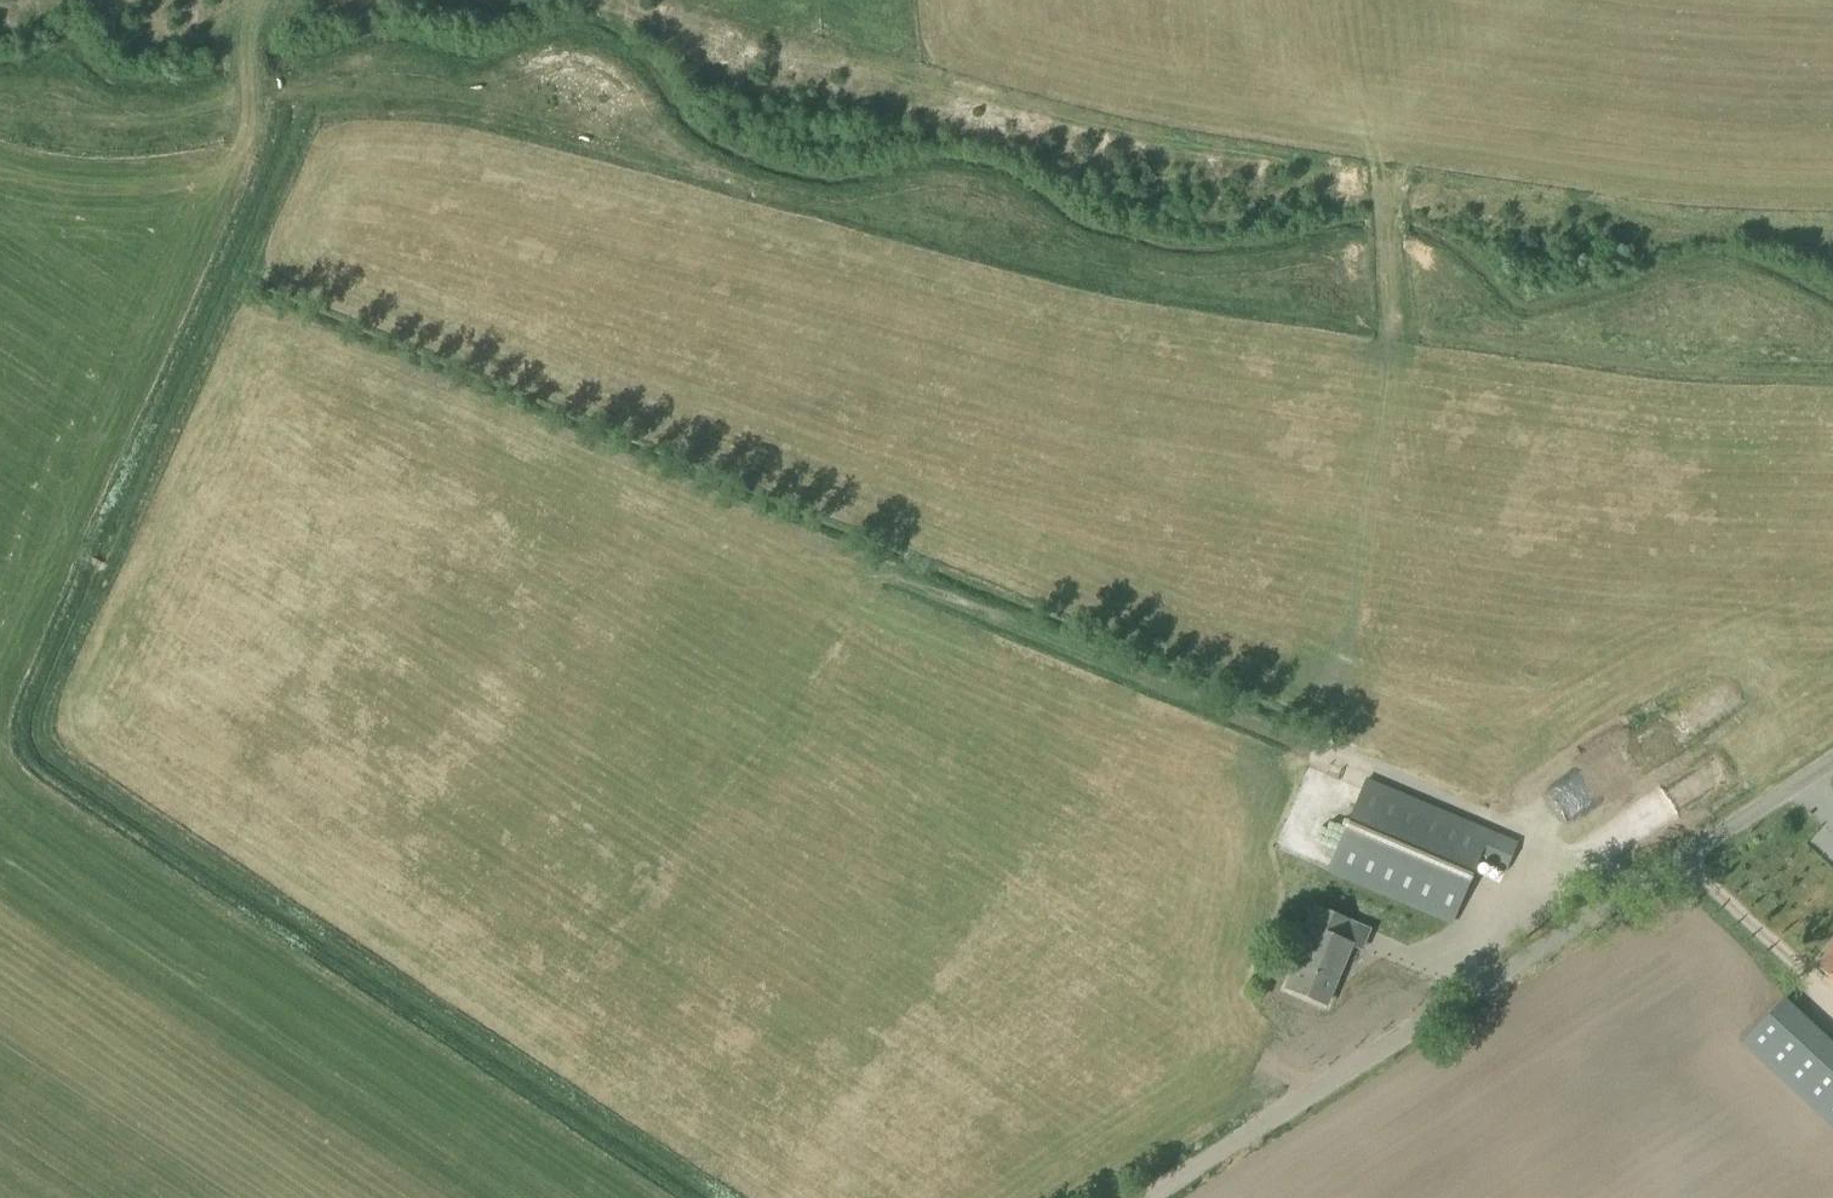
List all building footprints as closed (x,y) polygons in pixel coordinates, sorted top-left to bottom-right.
[(1509,871),(1519,842),(1366,777),(1326,873),(1452,926),(1480,860),(1509,871)] [(1327,1005),(1351,945),(1341,941),(1349,920),(1311,904),(1301,928),(1310,932),(1287,989),(1327,1005)] [(1816,965),(1832,981),(1832,947),(1816,965)] [(1750,1038),(1832,1118),(1832,1033),(1792,994),(1750,1038)]
